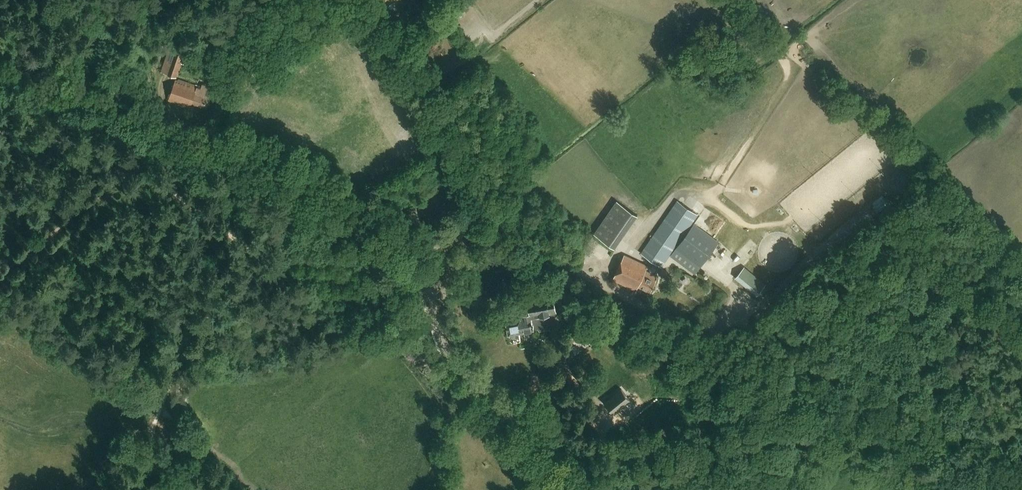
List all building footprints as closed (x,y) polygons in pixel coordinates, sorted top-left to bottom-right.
[(169,48),(161,71),(176,77),(181,63),(184,64),(185,59),(188,60),(190,55),(169,48)] [(207,108),(214,88),(203,84),(201,88),(176,80),(169,100),(190,108),(192,102),(207,108)] [(882,195),(876,202),(883,209),(890,202),(882,195)] [(617,199),(595,233),(618,247),(639,213),(617,199)] [(661,267),(697,214),(678,201),(641,253),(661,267)] [(694,223),(670,255),(695,274),(719,242),(694,223)] [(651,292),(658,277),(646,271),(648,266),(625,255),(613,279),(636,290),(638,286),(651,292)] [(744,266),(735,277),(760,298),(768,288),(764,285),(768,280),(763,275),(760,279),(744,266)] [(663,268),(660,273),(666,277),(668,272),(663,268)] [(558,332),(560,328),(553,293),(528,298),(531,313),(520,315),(521,317),(506,320),(510,340),(513,342),(521,340),(519,330),(534,327),(534,329),(539,328),(539,330),(550,328),(550,330),(551,329),(554,333),(558,332)] [(567,346),(575,356),(591,343),(583,333),(567,346)] [(636,406),(622,389),(605,403),(614,414),(623,407),(628,413),(636,406)]
